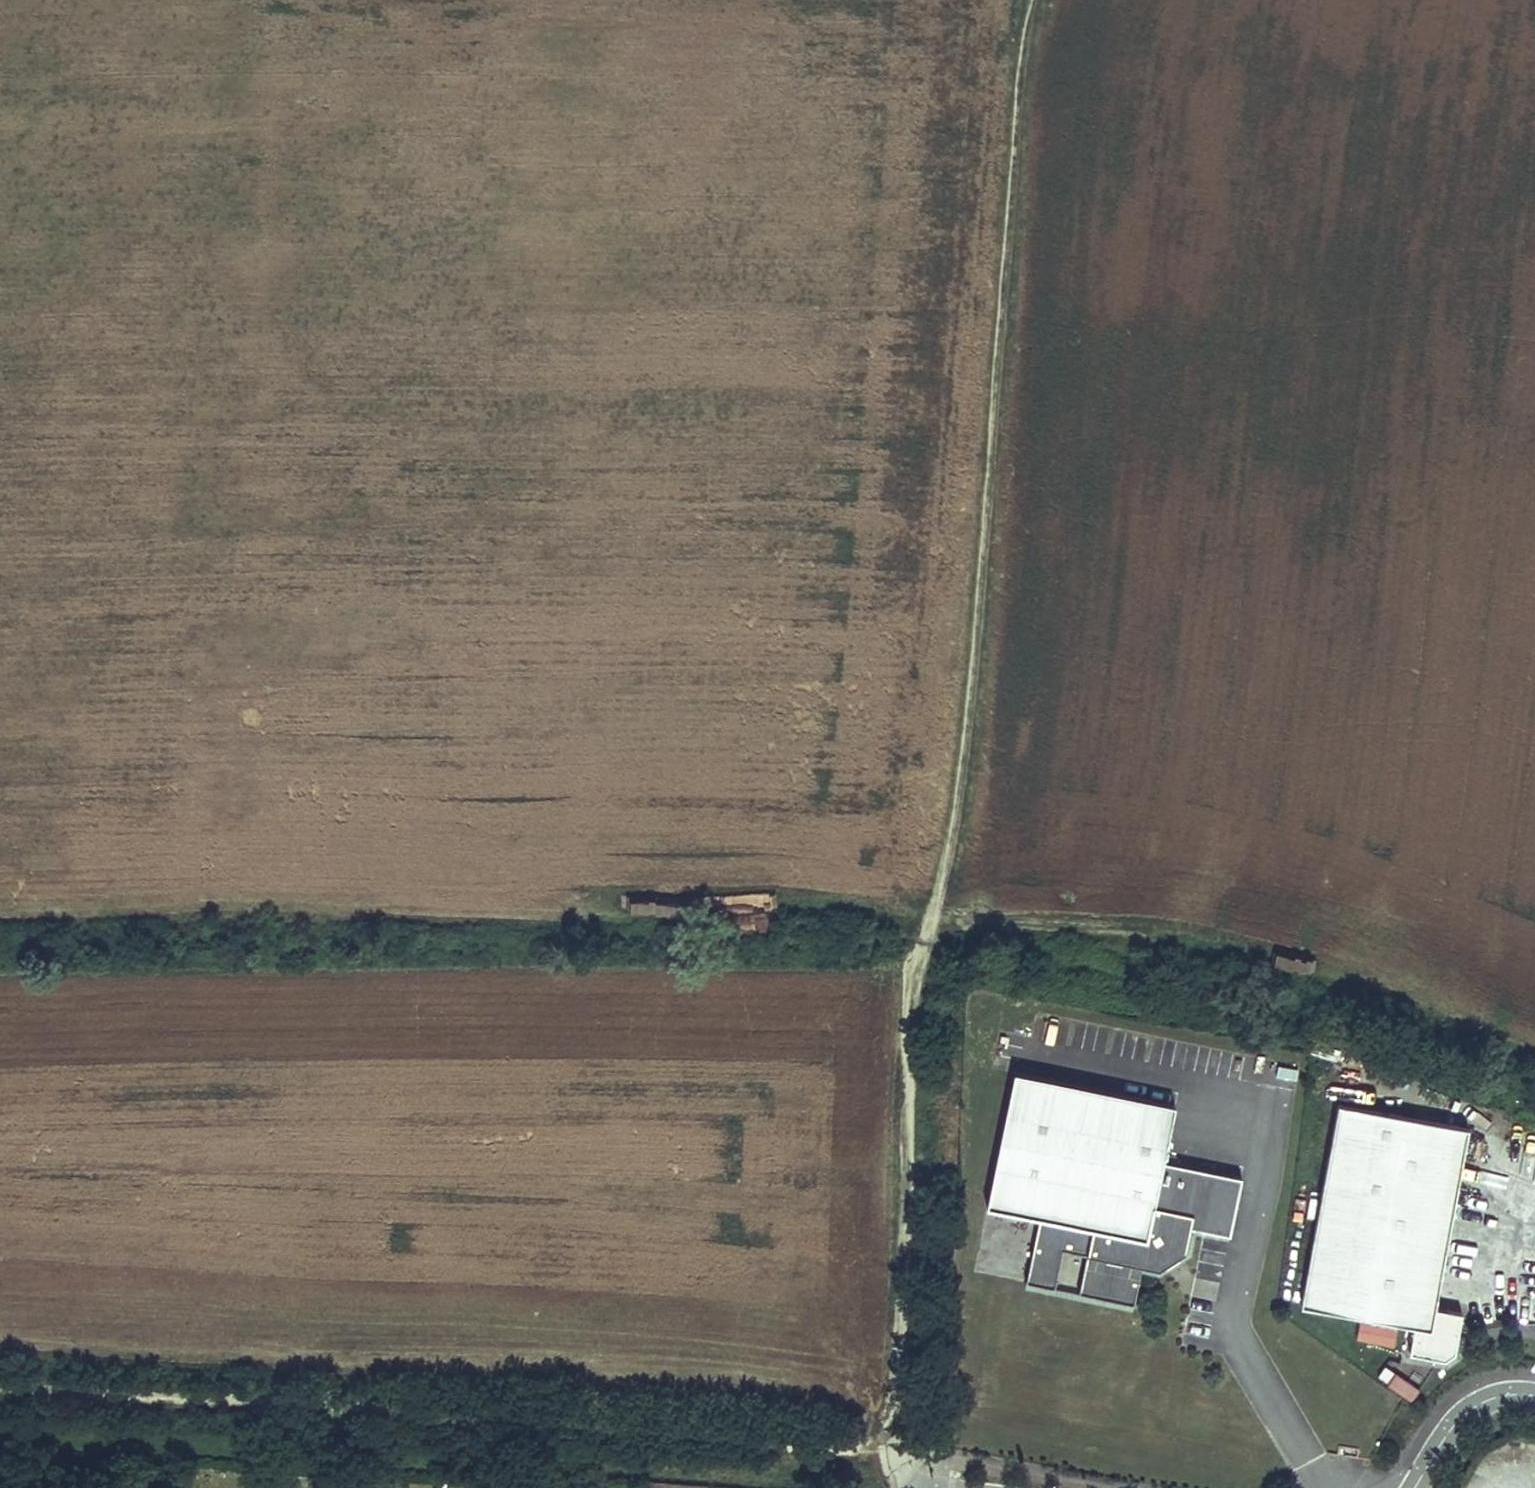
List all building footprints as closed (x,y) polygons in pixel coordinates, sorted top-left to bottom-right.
[(1170,1107),(1009,1077),(984,1214),(1037,1223),(1025,1288),(1054,1294),(1061,1255),(1085,1259),(1078,1298),(1134,1308),(1141,1269),(1158,1272),(1184,1254),(1189,1228),(1228,1235),(1238,1178),(1160,1164),(1170,1107)] [(1464,1123),(1334,1102),(1301,1304),(1414,1322),(1410,1349),(1453,1356),(1461,1307),(1435,1303),(1464,1123)] [(1392,1347),(1396,1329),(1360,1320),(1356,1338),(1392,1347)] [(1410,1399),(1418,1388),(1394,1373),(1386,1385),(1410,1399)]
